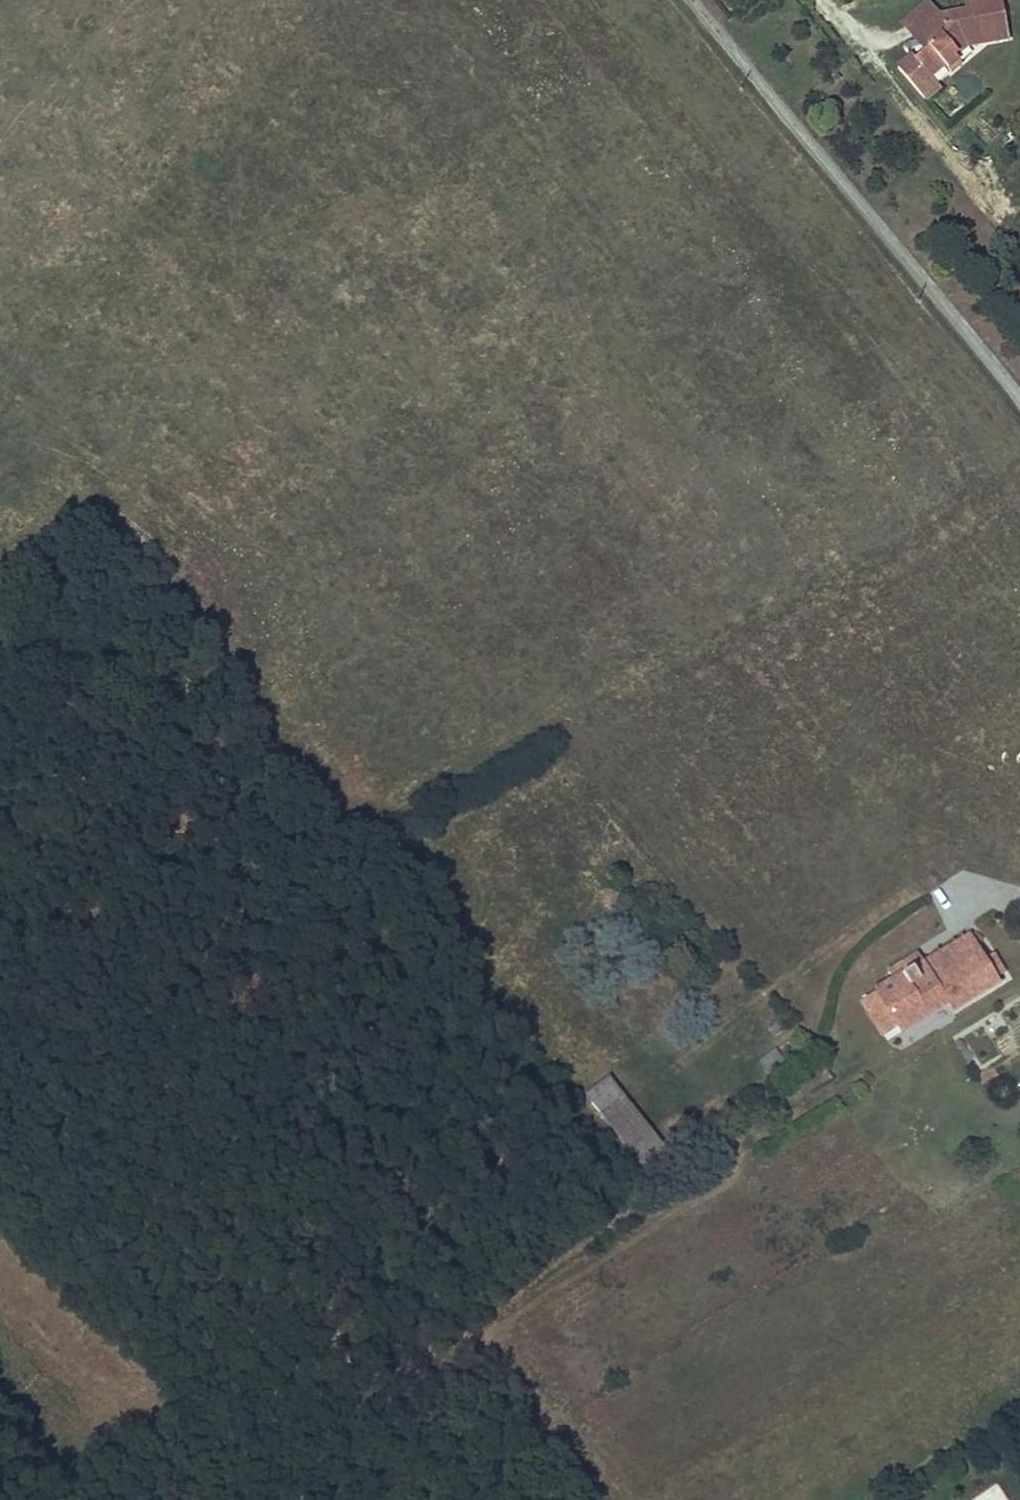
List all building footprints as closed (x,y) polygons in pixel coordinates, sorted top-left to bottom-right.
[(916,33),(928,46),(923,50),(914,59),(910,54),(895,67),(920,97),(935,84),(928,76),(943,63),(949,70),(960,61),(954,55),(968,44),(1008,37),(1002,0),(979,0),(966,3),(967,9),(968,17),(954,19),(953,12),(936,16),(916,33)] [(902,24),(912,37),(916,33),(936,16),(926,4),(902,24)] [(967,9),(953,12),(954,19),(968,17),(967,9)] [(916,33),(912,37),(923,50),(928,46),(916,33)] [(922,963),(876,992),(892,1019),(900,1030),(947,1002),(952,1011),(999,982),(995,976),(1002,972),(991,955),(985,958),(962,921),(914,950),(922,963)] [(892,1019),(876,992),(862,1000),(878,1027),(892,1019)] [(777,1019),(767,1027),(773,1035),(784,1027),(777,1019)] [(774,1048),(757,1060),(766,1072),(783,1061),(774,1048)] [(608,1075),(589,1090),(647,1162),(664,1147),(608,1075)]
